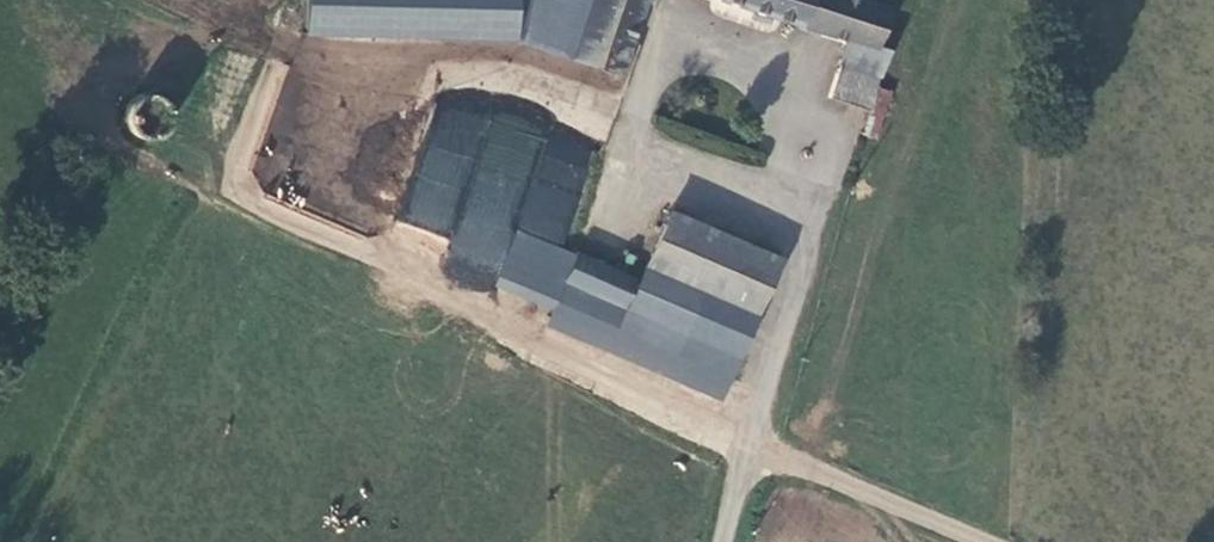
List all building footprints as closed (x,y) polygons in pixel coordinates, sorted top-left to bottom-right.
[(505,54),(525,0),(296,0),(294,41),(505,54)] [(632,11),(603,0),(525,0),(505,54),(605,88),(632,11)] [(635,0),(603,0),(632,11),(635,0)] [(835,54),(820,112),(860,125),(876,65),(863,60),(873,23),(821,6),(822,0),(670,0),(835,54)] [(532,328),(537,317),(601,345),(714,396),(716,397),(743,330),(765,280),(652,232),(626,288),(620,302),(557,275),(499,250),(476,303),(532,328)] [(707,412),(714,396),(601,345),(595,362),(707,412)]
